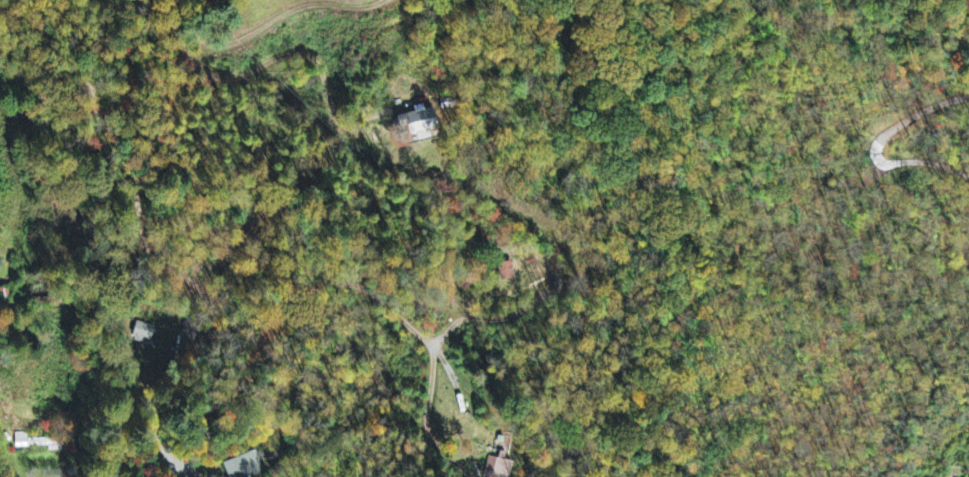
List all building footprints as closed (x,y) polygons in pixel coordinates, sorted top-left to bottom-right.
[(420,143),(433,140),(431,132),(441,130),(435,107),(427,110),(425,105),(416,107),(417,113),(399,117),(403,135),(417,131),(420,143)] [(29,439),(29,434),(17,434),(17,448),(50,447),(50,452),(62,451),(61,438),(29,439)] [(262,462),(267,460),(263,450),(228,463),(233,476),(245,476),(265,470),(262,462)]
